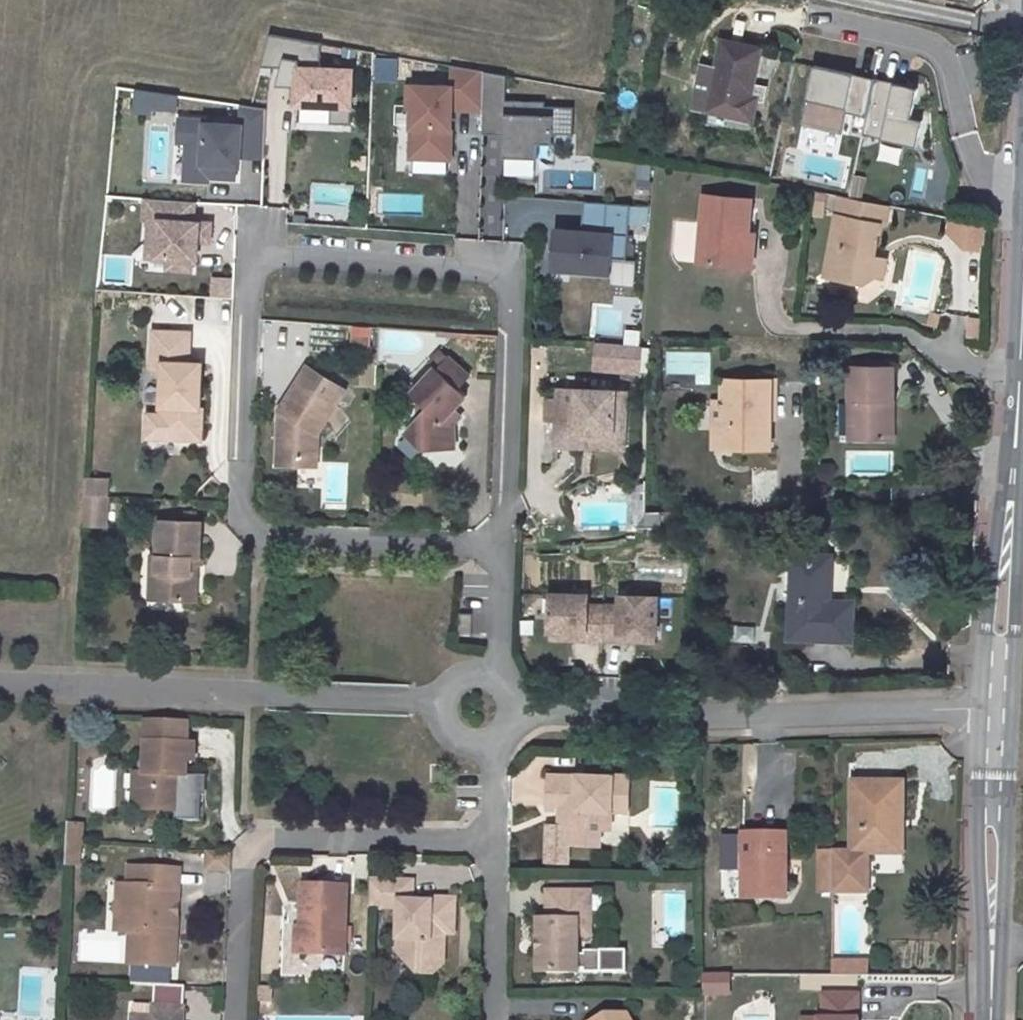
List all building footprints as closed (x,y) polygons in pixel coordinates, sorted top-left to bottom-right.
[(752,92),(761,43),(722,36),(722,37),(716,72),(709,114),(755,121),(761,94),(752,92)] [(312,46),(263,38),(255,70),(289,71),(288,108),(322,109),(322,126),(342,127),(344,72),(312,71),(312,46)] [(371,55),(370,79),(394,80),(396,56),(371,55)] [(865,120),(873,81),(812,68),(800,126),(841,135),(845,116),(865,120)] [(476,74),(444,69),(444,89),(399,88),(399,107),(404,108),(402,160),(442,161),(442,130),(438,130),(438,120),(443,120),(443,111),(475,112),(476,74)] [(709,114),(716,72),(707,71),(701,70),(694,112),(694,113),(706,115),(709,115),(709,114)] [(476,74),(475,112),(474,130),(499,130),(499,138),(499,160),(533,161),(534,146),(549,146),(549,136),(568,137),(569,110),(540,110),(540,105),(501,104),(502,79),(476,74)] [(911,120),(917,90),(873,81),(865,120),(861,136),(917,148),(922,122),(911,120)] [(130,90),(129,110),(174,112),(175,91),(130,90)] [(257,117),(233,113),(232,133),(197,133),(197,130),(170,130),(170,153),(179,153),(179,173),(200,173),(200,186),(229,187),(229,165),(229,157),(256,158),(257,117)] [(841,135),(800,126),(800,128),(841,137),(841,135)] [(917,148),(861,136),(861,138),(916,149),(917,148)] [(229,157),(229,165),(255,166),(256,158),(229,157)] [(913,166),(908,198),(921,200),(926,168),(913,166)] [(200,173),(179,173),(178,191),(200,191),(200,186),(200,173)] [(816,206),(817,196),(807,194),(806,204),(816,206)] [(692,221),(689,263),(731,265),(733,242),(745,243),(747,215),(741,214),(742,200),(693,197),(692,221)] [(872,262),(880,229),(888,231),(892,209),(842,200),(825,279),(864,287),(876,283),(881,264),(872,262)] [(188,206),(139,203),(138,224),(144,224),(143,241),(152,242),(151,262),(163,263),(162,273),(186,274),(187,244),(204,245),(204,227),(187,226),(188,206)] [(622,207),(575,204),(573,233),(573,238),(546,237),(544,266),(561,267),(561,273),(603,275),(603,260),(618,261),(622,207)] [(644,224),(646,206),(629,204),(626,222),(644,224)] [(980,248),(980,222),(949,221),(948,248),(980,248)] [(152,242),(143,241),(142,262),(151,262),(152,242)] [(733,242),(731,265),(743,266),(745,243),(733,242)] [(979,310),(974,248),(950,250),(954,312),(979,310)] [(935,314),(926,312),(924,322),(934,324),(935,314)] [(154,379),(153,424),(145,428),(145,438),(149,446),(195,449),(199,366),(187,366),(188,338),(149,337),(148,373),(154,379)] [(590,338),(586,370),(636,377),(640,345),(590,338)] [(442,360),(433,370),(455,392),(464,382),(442,360)] [(854,370),(850,444),(878,444),(880,402),(890,403),(892,369),(854,370)] [(423,414),(399,438),(418,457),(450,456),(447,415),(462,399),(455,392),(433,370),(406,398),(423,414)] [(337,395),(299,374),(288,393),(327,413),(337,395)] [(726,403),(725,448),(770,449),(770,382),(727,381),(726,403)] [(609,392),(552,391),(552,404),(541,404),(541,424),(551,424),(551,448),(570,449),(571,434),(608,434),(609,392)] [(620,392),(609,392),(608,434),(571,434),(570,449),(619,449),(620,392)] [(275,418),(272,467),(311,469),(311,440),(327,413),(288,393),(275,418)] [(726,403),(717,402),(716,448),(725,448),(726,403)] [(880,402),(878,444),(888,444),(890,403),(880,402)] [(320,508),(347,509),(348,462),(321,461),(320,508)] [(79,500),(103,501),(104,482),(80,481),(79,500)] [(153,559),(151,604),(192,605),(199,561),(194,525),(154,524),(153,559)] [(791,635),(852,639),(853,603),(829,602),(831,555),(793,554),(791,635)] [(145,559),(143,603),(151,604),(153,559),(145,559)] [(584,633),(584,640),(601,641),(602,607),(586,606),(586,595),(549,595),(548,632),(584,633)] [(602,607),(601,641),(618,641),(618,634),(655,635),(656,598),(618,596),(618,607),(602,607)] [(456,611),(455,632),(468,633),(468,611),(456,611)] [(584,633),(548,632),(548,639),(584,640),(584,633)] [(655,635),(618,634),(618,641),(655,643),(655,635)] [(183,726),(142,725),(142,747),(141,780),(141,816),(182,817),(182,767),(182,748),(183,726)] [(194,768),(194,748),(182,748),(182,767),(194,768)] [(629,771),(544,770),(544,808),(570,809),(570,845),(601,846),(601,809),(628,809),(629,771)] [(128,780),(127,815),(141,816),(141,780),(128,780)] [(903,789),(851,789),(850,859),(893,859),(893,826),(901,826),(903,789)] [(77,834),(64,833),(63,853),(76,854),(77,834)] [(784,903),(784,840),(739,840),(737,903),(784,903)] [(76,854),(63,853),(62,873),(75,874),(76,854)] [(116,890),(114,935),(122,935),(121,967),(170,969),(172,918),(161,917),(162,905),(173,906),(174,875),(133,873),(132,891),(116,890)] [(393,912),(392,942),(403,942),(403,964),(414,978),(434,978),(444,969),(445,935),(456,936),(456,901),(410,900),(411,885),(365,885),(365,912),(393,912)] [(300,891),(297,964),(344,966),(346,892),(300,891)] [(540,923),(539,978),(576,978),(576,924),(591,924),(591,895),(547,894),(547,923),(540,923)] [(161,917),(172,918),(173,906),(162,905),(161,917)] [(619,972),(619,949),(581,948),(581,971),(619,972)] [(890,969),(855,968),(855,981),(890,981),(890,969)] [(857,1002),(822,1001),(822,1019),(857,1019),(857,1002)] [(621,1005),(600,1019),(631,1019),(621,1005)] [(182,1008),(152,1007),(152,1019),(182,1019),(182,1008)]
